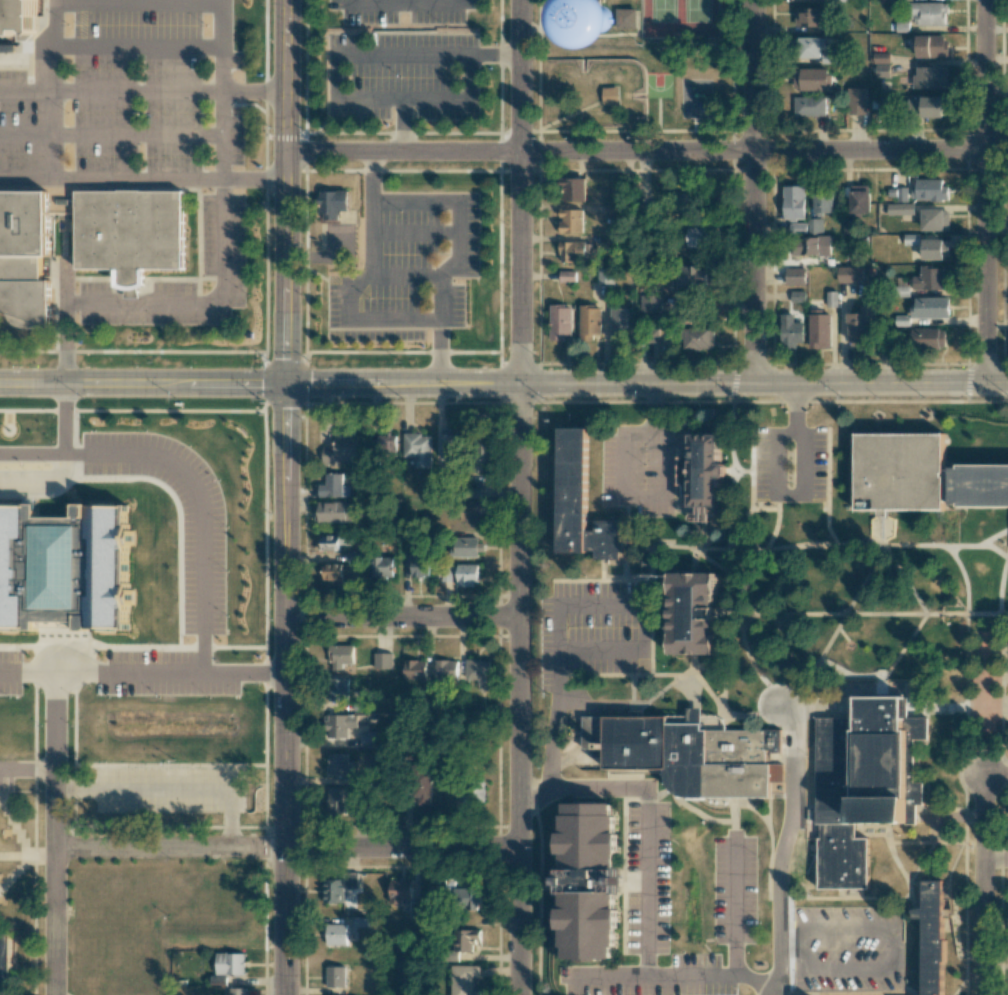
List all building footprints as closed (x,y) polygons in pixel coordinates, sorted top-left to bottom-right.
[(19,35),(19,42),(30,42),(36,32),(36,0),(0,0),(0,35),(19,35)] [(112,15),(122,15),(122,0),(112,0),(112,15)] [(913,2),(913,25),(946,25),(947,3),(913,2)] [(824,27),(824,8),(795,8),(795,27),(824,27)] [(623,28),(635,28),(636,9),(624,9),(623,28)] [(948,36),(915,35),(915,57),(947,57),(948,36)] [(823,37),(795,38),(796,58),(821,58),(822,64),(835,63),(834,53),(824,54),(823,37)] [(889,64),(890,53),(872,53),(872,64),(889,64)] [(889,64),(875,64),(875,77),(889,77),(889,64)] [(949,67),(915,66),(915,88),(949,89),(949,67)] [(793,90),(830,90),(830,69),(793,68),(793,90)] [(603,87),(604,105),(620,104),(619,86),(603,87)] [(846,88),(847,115),(867,115),(866,87),(846,88)] [(825,116),(825,96),(793,97),(794,117),(825,116)] [(943,98),(910,97),(910,109),(918,109),(918,117),(943,118),(943,98)] [(585,178),(562,178),(561,201),(585,201),(585,178)] [(946,179),(913,179),(913,200),(946,200),(946,179)] [(871,215),(870,185),(850,185),(850,215),(871,215)] [(49,328),(0,310),(0,193),(47,193),(47,186),(76,186),(76,192),(183,192),(183,269),(145,269),(145,285),(131,290),(117,286),(117,268),(77,267),(77,212),(48,212),(48,254),(40,254),(40,280),(50,280),(49,328)] [(804,186),(783,186),(783,219),(805,219),(804,186)] [(677,208),(698,209),(698,192),(678,191),(677,208)] [(833,214),(833,191),(814,191),(814,214),(833,214)] [(347,192),(320,192),(320,219),(340,219),(340,210),(347,211),(347,192)] [(887,204),(887,215),(914,214),(913,203),(887,204)] [(582,233),(583,209),(560,209),(560,233),(582,233)] [(921,210),(922,230),(950,229),(949,209),(921,210)] [(842,234),(854,234),(854,219),(842,218),(842,234)] [(822,219),(807,219),(807,233),(822,233),(822,219)] [(806,233),(806,223),(788,223),(788,234),(806,233)] [(689,247),(710,248),(710,228),(690,227),(689,247)] [(831,255),(830,236),(794,237),(794,256),(831,255)] [(922,259),(948,259),(949,240),(922,239),(922,259)] [(560,241),(560,260),(592,260),(593,242),(560,241)] [(709,287),(709,267),(669,266),(669,287),(709,287)] [(838,282),(862,282),(862,266),(837,267),(838,282)] [(912,289),(945,290),(945,266),(920,266),(920,276),(912,276),(912,289)] [(805,268),(786,268),(786,285),(805,286),(805,268)] [(613,269),(598,269),(597,283),(612,283),(613,269)] [(805,291),(791,291),(790,302),(805,302),(805,291)] [(662,312),(661,295),(641,296),(641,312),(662,312)] [(912,297),(912,318),(949,318),(949,298),(912,297)] [(572,335),(571,305),(549,305),(550,340),(564,340),(564,335),(572,335)] [(600,305),(579,306),(579,341),(593,340),(593,334),(601,334),(600,305)] [(848,314),(849,346),(868,345),(868,327),(877,327),(877,305),(860,306),(860,314),(848,314)] [(609,340),(631,340),(632,308),(610,307),(609,340)] [(810,311),(809,348),(831,348),(831,311),(810,311)] [(804,342),(803,322),(794,323),(794,313),(779,314),(780,349),(797,349),(797,343),(804,342)] [(713,350),(713,327),(684,327),(683,349),(713,350)] [(946,329),(911,328),(911,349),(946,350),(946,329)] [(441,429),(442,465),(460,464),(459,428),(441,429)] [(623,521),(598,521),(598,531),(590,531),(590,428),(561,428),(561,555),(590,555),(590,552),(598,552),(598,560),(605,560),(623,560),(623,540),(623,521)] [(324,448),(324,465),(337,464),(337,461),(359,460),(359,435),(346,435),(346,431),(336,432),(336,448),(324,448)] [(379,434),(379,451),(397,451),(397,434),(379,434)] [(432,467),(432,434),(406,434),(406,467),(432,467)] [(858,436),(946,436),(946,512),(858,512),(858,436)] [(476,472),(496,473),(497,438),(477,437),(476,472)] [(720,437),(694,437),(694,505),(706,505),(719,505),(719,477),(727,477),(727,467),(720,467),(720,437)] [(344,473),(328,473),(328,485),(320,485),(320,496),(351,496),(351,486),(344,485),(344,473)] [(485,501),(461,501),(461,523),(464,523),(464,528),(485,529),(485,501)] [(319,502),(319,522),(357,523),(358,503),(319,502)] [(32,634),(0,633),(0,509),(34,508),(35,517),(73,518),(73,504),(125,505),(126,633),(78,634),(32,634)] [(322,551),(341,551),(341,545),(354,545),(353,534),(321,534),(322,551)] [(483,557),(483,539),(456,539),(456,557),(483,557)] [(362,552),(348,552),(349,562),(362,562),(362,552)] [(412,577),(430,577),(430,555),(411,556),(412,577)] [(394,556),(373,557),(374,578),(394,578),(394,556)] [(324,585),(343,584),(343,583),(368,582),(367,563),(324,565),(324,585)] [(479,565),(459,564),(458,586),(478,587),(479,565)] [(453,566),(439,566),(439,581),(454,581),(453,566)] [(676,575),(696,574),(719,574),(719,615),(719,656),(698,657),(677,657),(676,575)] [(353,664),(353,645),(331,646),(331,670),(343,670),(342,664),(353,664)] [(393,669),(393,653),(374,653),(374,669),(393,669)] [(491,660),(468,659),(467,679),(479,680),(479,686),(490,686),(491,660)] [(427,680),(428,660),(406,660),(405,680),(427,680)] [(459,660),(437,660),(437,679),(459,679),(459,660)] [(348,678),(328,678),(328,702),(348,701),(348,678)] [(862,700),(909,699),(909,721),(932,721),(932,739),(919,739),(919,784),(928,784),(928,807),(922,807),(922,826),(916,826),(916,829),(892,829),(862,830),(862,835),(862,838),(874,838),(875,893),(824,893),(823,840),(825,840),(825,825),(822,826),(821,718),(862,718),(862,700)] [(787,731),(731,731),(731,725),(725,720),(706,720),(706,710),(699,710),(694,710),(694,719),(588,719),(588,749),(606,749),(606,752),(611,752),(611,773),(670,773),(670,781),(675,790),(681,797),(692,800),(714,800),(771,799),(776,799),(776,782),(788,781),(787,731)] [(325,738),(348,738),(348,728),(358,727),(357,715),(325,715),(325,738)] [(380,733),(362,732),(361,747),(380,748),(380,733)] [(347,753),(329,753),(329,775),(354,775),(354,762),(347,761),(347,753)] [(418,805),(432,804),(431,774),(417,775),(418,805)] [(454,795),(462,795),(462,806),(483,807),(484,786),(454,784),(454,795)] [(348,789),(328,789),(328,812),(356,812),(357,800),(348,800),(348,789)] [(567,805),(617,805),(615,960),(566,960),(567,805)] [(358,888),(358,873),(346,873),(347,889),(358,888)] [(323,903),(345,903),(345,878),(323,878),(323,903)] [(412,880),(392,880),(391,904),(402,904),(402,900),(412,900),(412,880)] [(945,913),(945,994),(926,994),(926,923),(916,923),(916,912),(929,912),(929,885),(945,885),(945,913)] [(482,888),(459,888),(459,909),(482,910),(482,888)] [(347,924),(327,924),(327,945),(347,945),(347,924)] [(457,930),(457,952),(474,952),(474,942),(481,942),(482,930),(457,930)] [(8,935),(0,935),(0,994),(8,994),(8,935)] [(243,954),(216,953),(216,974),(243,974),(243,954)] [(452,966),(453,994),(482,994),(482,991),(474,991),(474,977),(482,977),(482,965),(452,966)] [(326,986),(342,987),(343,967),(326,966),(326,986)] [(226,984),(226,975),(210,976),(211,985),(226,984)]
